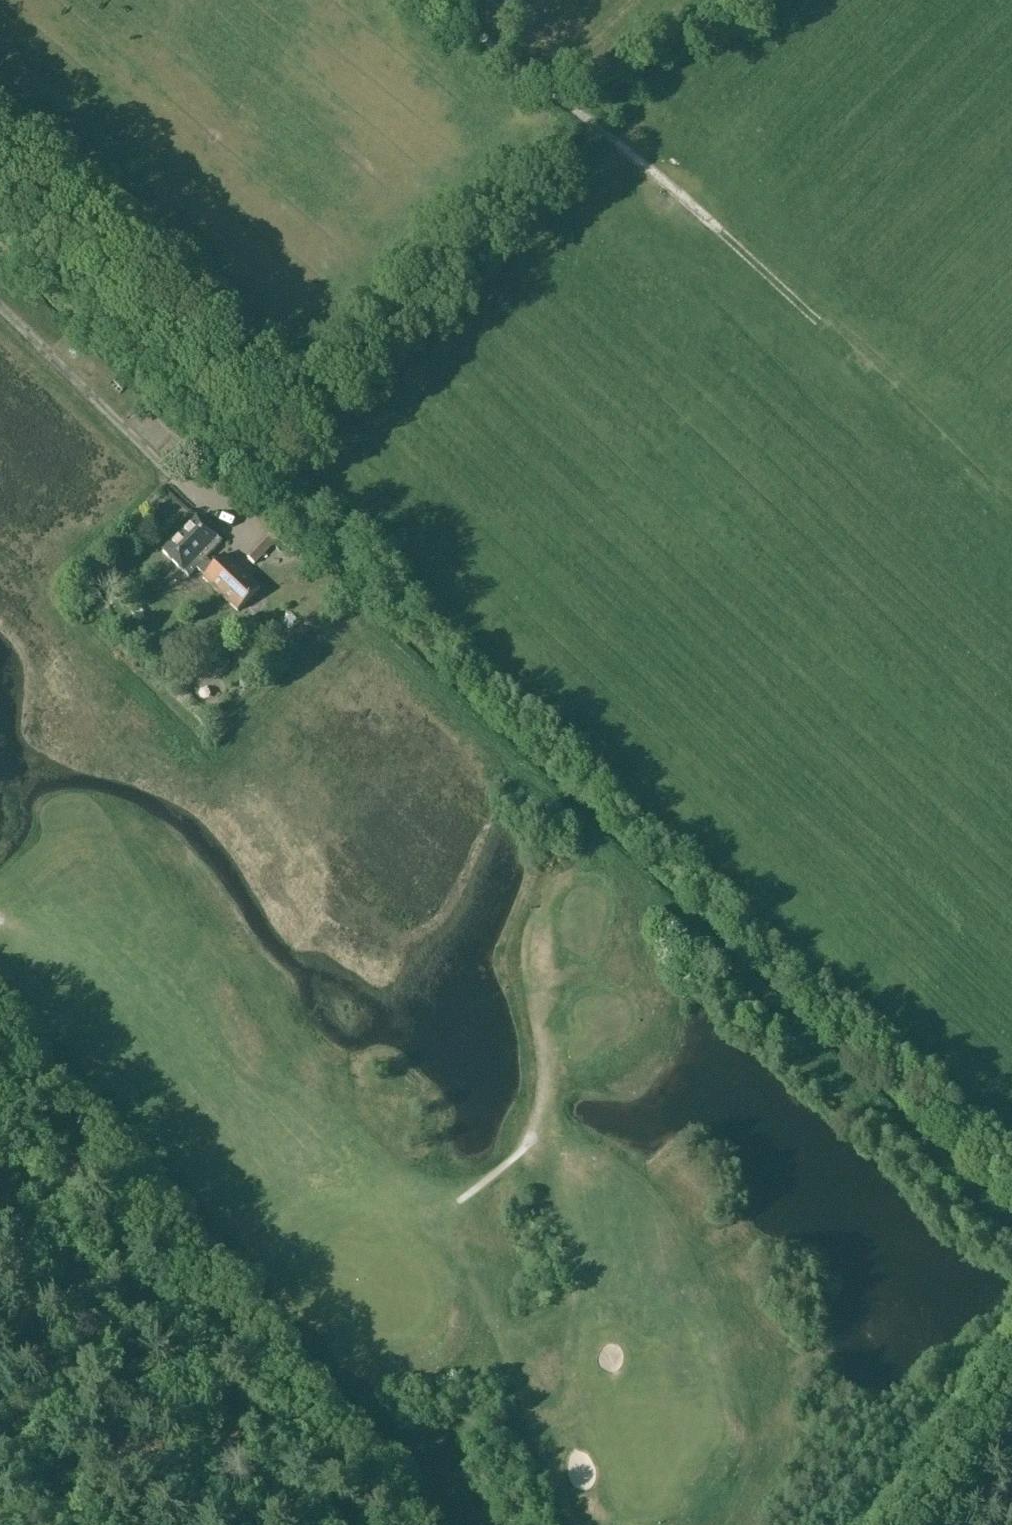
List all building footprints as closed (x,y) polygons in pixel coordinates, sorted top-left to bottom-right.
[(224,555),(213,567),(206,559),(222,542),(196,517),(163,552),(184,572),(189,577),(196,569),(204,576),(202,578),(237,612),(259,589),(224,555)] [(246,558),(254,566),(278,540),(270,533),(246,558)] [(204,687),(217,697),(227,686),(214,675),(204,687)] [(576,1460),(569,1485),(587,1490),(594,1465),(576,1460)]
